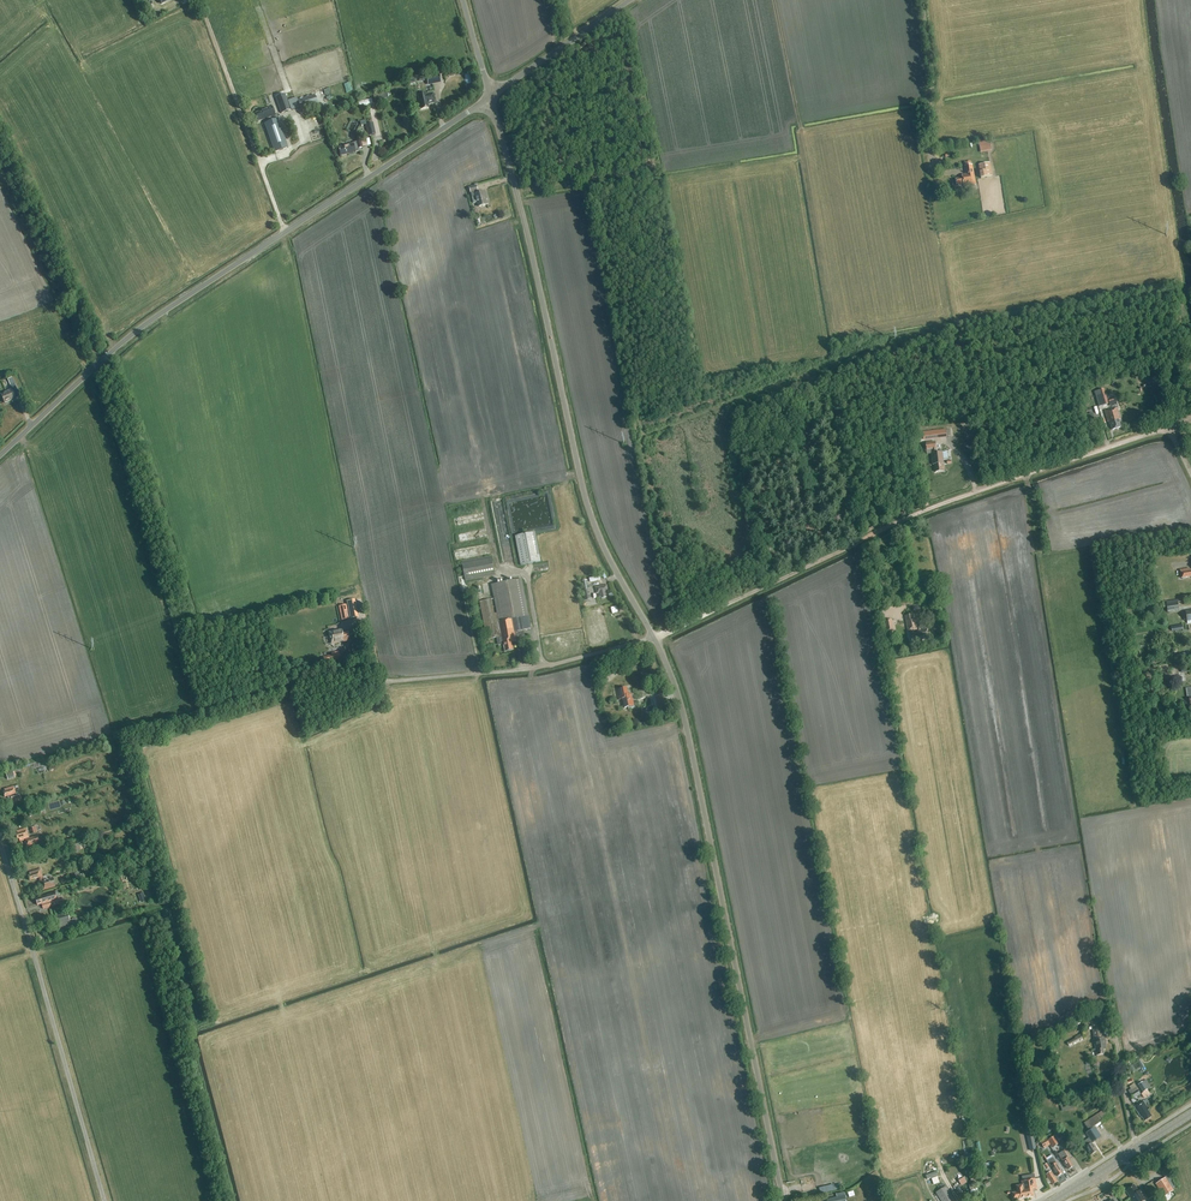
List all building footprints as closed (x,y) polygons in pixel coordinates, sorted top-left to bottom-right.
[(426,77),(427,80),(428,85),(440,83),(439,74),(426,77)] [(374,93),(375,100),(389,97),(387,90),(374,93)] [(297,97),(288,100),(285,93),(275,97),(281,113),(291,110),(300,107),(300,110),(318,104),(315,95),(298,101),(297,97)] [(421,110),(429,108),(428,105),(435,103),(433,93),(425,95),(425,93),(417,95),(421,110)] [(258,121),(275,115),(272,106),(261,110),(262,111),(255,113),(258,121)] [(275,152),(287,148),(277,119),(265,123),(275,152)] [(375,134),(373,123),(366,124),(368,136),(375,134)] [(991,148),(989,140),(980,142),(982,150),(991,148)] [(352,143),(353,144),(338,147),(341,156),(351,153),(351,154),(355,153),(355,152),(359,151),(358,149),(363,148),(361,141),(352,143)] [(964,186),(976,184),(972,165),(971,165),(971,161),(964,163),(965,166),(966,174),(962,174),(962,178),(956,179),(957,184),(958,184),(959,185),(963,184),(964,186)] [(981,178),(992,177),(990,163),(979,165),(981,178)] [(479,204),(479,207),(488,204),(486,197),(487,197),(485,191),(476,194),(477,198),(472,200),(474,205),(479,204)] [(1159,371),(1147,375),(1150,383),(1161,379),(1159,371)] [(1,394),(4,403),(15,398),(13,392),(17,390),(14,383),(10,385),(12,389),(1,394)] [(1106,396),(1104,389),(1098,390),(1100,397),(1097,399),(1099,406),(1109,404),(1106,396)] [(1112,430),(1121,427),(1119,420),(1121,419),(1117,408),(1114,409),(1114,408),(1105,410),(1108,421),(1108,420),(1110,424),(1112,430)] [(924,440),(935,439),(934,431),(923,432),(924,440)] [(932,453),(933,453),(936,453),(936,449),(935,442),(926,443),(927,450),(932,449),(932,453)] [(933,460),(934,460),(935,472),(944,471),(942,452),(936,453),(933,453),(933,460)] [(515,536),(521,566),(541,562),(535,532),(515,536)] [(460,557),(460,559),(470,558),(470,550),(460,551),(460,557)] [(465,579),(495,573),(492,559),(462,564),(465,579)] [(1180,571),(1181,578),(1190,577),(1190,571),(1190,569),(1180,571)] [(529,617),(522,580),(492,585),(495,599),(480,601),(487,640),(502,637),(503,644),(504,644),(505,652),(514,650),(512,643),(517,642),(515,632),(531,629),(529,617)] [(610,600),(607,585),(597,587),(600,602),(610,600)] [(342,613),(340,613),(342,621),(350,619),(350,618),(357,617),(354,600),(346,601),(348,611),(346,605),(340,606),(342,613)] [(1179,610),(1178,603),(1166,605),(1168,613),(1179,610)] [(921,630),(920,627),(920,626),(917,626),(916,619),(914,620),(913,615),(905,616),(908,632),(917,630),(919,641),(928,639),(927,629),(921,630)] [(894,632),(892,620),(884,622),(886,633),(894,632)] [(344,642),(351,640),(349,632),(342,633),(342,629),(328,632),(331,645),(344,642)] [(323,657),(324,663),(341,659),(339,654),(323,657)] [(629,709),(635,707),(632,694),(629,695),(627,687),(617,690),(619,700),(623,699),(625,708),(629,707),(629,709)] [(660,716),(662,715),(669,714),(666,701),(665,701),(663,695),(664,694),(663,689),(655,690),(656,693),(657,693),(658,696),(656,697),(660,716)] [(35,762),(37,771),(45,769),(42,760),(35,762)] [(14,787),(4,790),(5,792),(4,792),(5,797),(7,797),(8,799),(9,800),(11,799),(12,803),(21,801),(19,795),(18,793),(16,794),(14,787)] [(17,839),(19,838),(20,841),(25,839),(26,840),(25,840),(26,846),(40,843),(39,836),(29,839),(29,838),(27,828),(17,831),(18,833),(16,834),(17,839)] [(80,851),(78,844),(72,845),(72,844),(68,845),(71,854),(80,851)] [(43,891),(55,887),(52,878),(47,879),(46,875),(43,876),(40,869),(29,873),(29,875),(28,876),(30,881),(39,879),(43,891)] [(36,899),(37,906),(42,905),(43,909),(61,904),(60,900),(57,901),(55,894),(45,897),(45,896),(36,899)] [(70,920),(68,913),(56,917),(58,923),(70,920)] [(1103,1049),(1106,1048),(1104,1039),(1102,1039),(1099,1021),(1091,1023),(1094,1040),(1097,1056),(1104,1054),(1103,1049)] [(1067,1043),(1069,1046),(1082,1039),(1080,1035),(1075,1038),(1075,1039),(1067,1043)] [(1143,1092),(1148,1089),(1143,1082),(1138,1085),(1143,1092)] [(1140,1094),(1137,1090),(1135,1086),(1129,1090),(1132,1093),(1130,1094),(1133,1099),(1140,1094)] [(1072,1102),(1060,1106),(1062,1112),(1074,1109),(1072,1102)] [(1144,1121),(1152,1117),(1147,1110),(1148,1110),(1143,1102),(1134,1107),(1139,1115),(1140,1115),(1144,1121)] [(1112,1118),(1112,1117),(1115,1116),(1109,1107),(1106,1109),(1084,1123),(1089,1131),(1095,1128),(1095,1129),(1112,1118)] [(1101,1137),(1095,1129),(1095,1128),(1089,1131),(1086,1133),(1090,1138),(1084,1142),(1087,1146),(1086,1147),(1091,1155),(1097,1152),(1094,1147),(1094,1146),(1093,1144),(1092,1144),(1092,1143),(1101,1137)] [(1036,1149),(1034,1136),(1027,1138),(1030,1151),(1036,1149)] [(1053,1137),(1048,1140),(1053,1147),(1058,1144),(1053,1137)] [(1064,1151),(1058,1155),(1061,1160),(1065,1166),(1066,1165),(1069,1170),(1073,1167),(1070,1162),(1071,1162),(1068,1156),(1064,1151)] [(1051,1167),(1050,1167),(1054,1173),(1055,1172),(1058,1177),(1062,1174),(1059,1169),(1060,1169),(1056,1163),(1054,1165),(1052,1162),(1054,1161),(1051,1157),(1046,1160),(1051,1167)] [(994,1170),(993,1162),(983,1164),(985,1172),(994,1170)] [(1052,1185),(1057,1182),(1051,1172),(1050,1171),(1050,1170),(1049,1168),(1050,1168),(1047,1164),(1044,1166),(1046,1170),(1048,1174),(1046,1175),(1048,1178),(1048,1179),(1052,1185)] [(1017,1193),(1012,1194),(1013,1200),(1018,1199),(1034,1197),(1032,1189),(1037,1188),(1035,1179),(1034,1175),(1022,1177),(1023,1181),(1021,1181),(1022,1185),(1016,1186),(1017,1193)] [(972,1197),(980,1196),(975,1176),(970,1177),(972,1185),(969,1186),(972,1195),(972,1197)] [(1172,1191),(1165,1179),(1156,1184),(1164,1196),(1172,1191)] [(955,1200),(947,1186),(936,1193),(941,1200),(955,1200)] [(1147,1199),(1142,1190),(1138,1192),(1134,1186),(1126,1191),(1133,1200),(1143,1200),(1147,1199)]
